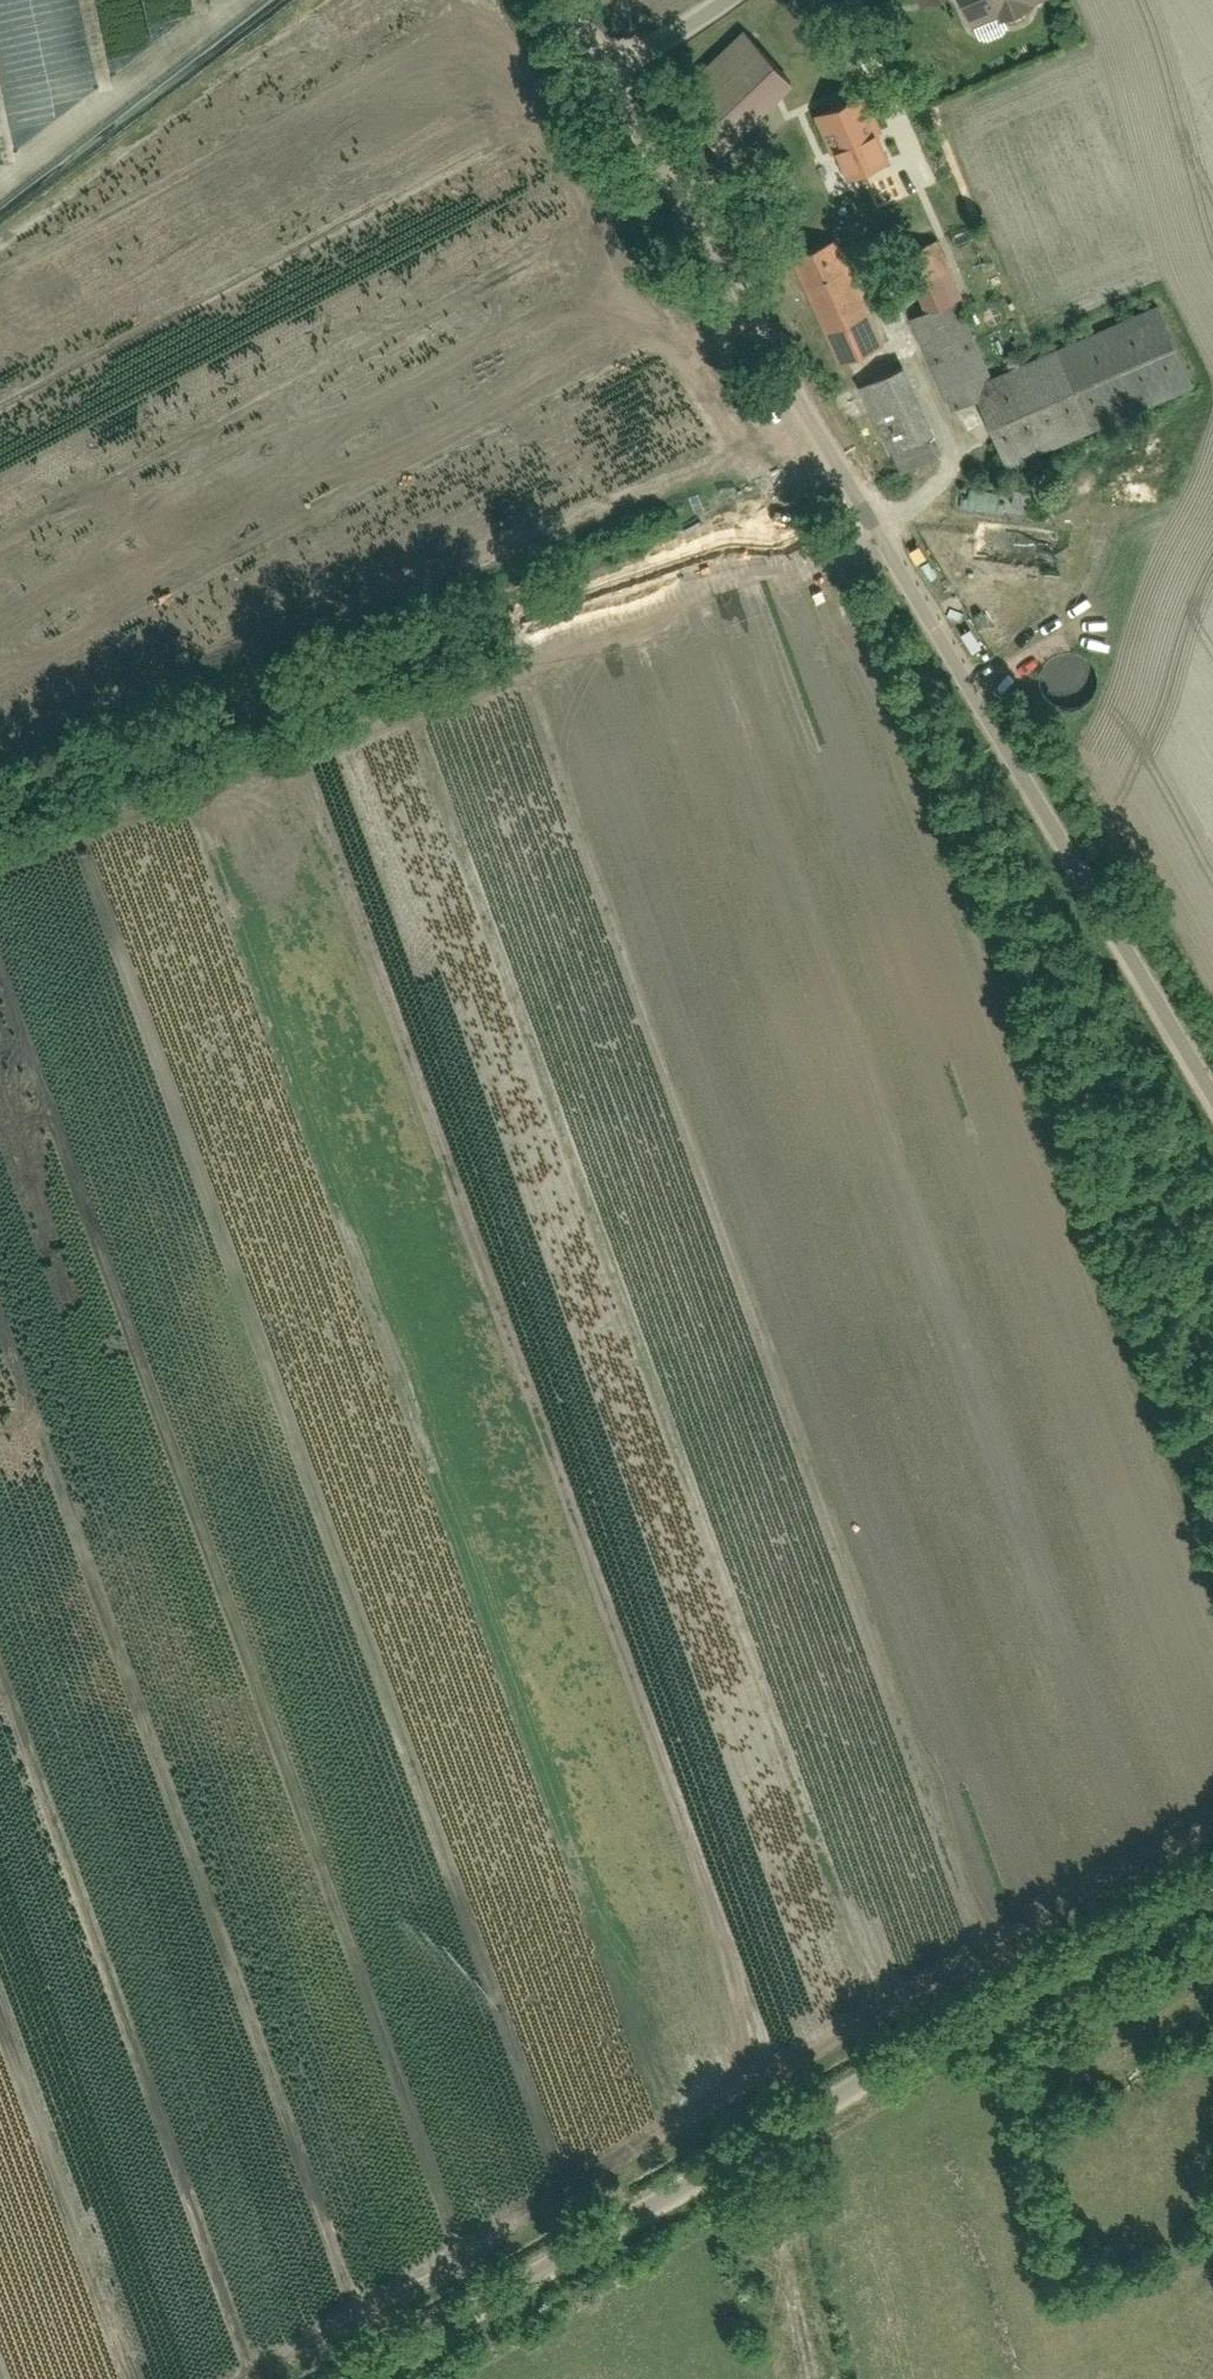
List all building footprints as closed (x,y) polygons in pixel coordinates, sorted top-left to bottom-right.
[(1052,11),(1048,0),(920,0),(927,17),(959,4),(976,43),(1052,11)] [(803,80),(762,37),(691,105),(731,147),(803,80)] [(808,93),(872,235),(950,200),(931,157),(902,169),(858,71),(808,93)] [(892,351),(839,241),(800,259),(854,370),(892,351)] [(1012,473),(1195,393),(1163,320),(997,393),(961,310),(968,307),(947,257),(914,271),(936,323),(921,330),(963,426),(987,416),(1012,473)] [(906,384),(874,398),(908,475),(940,461),(906,384)] [(1099,693),(1099,688),(1099,682),(1097,676),(1093,670),(1090,667),(1084,663),(1080,661),(1070,660),(1065,661),(1060,662),(1051,668),(1045,677),(1044,682),(1043,689),(1044,694),(1046,700),(1049,705),(1053,710),(1058,713),(1063,715),(1069,716),(1073,716),(1082,714),(1088,711),(1091,708),(1097,699),(1099,693)]
